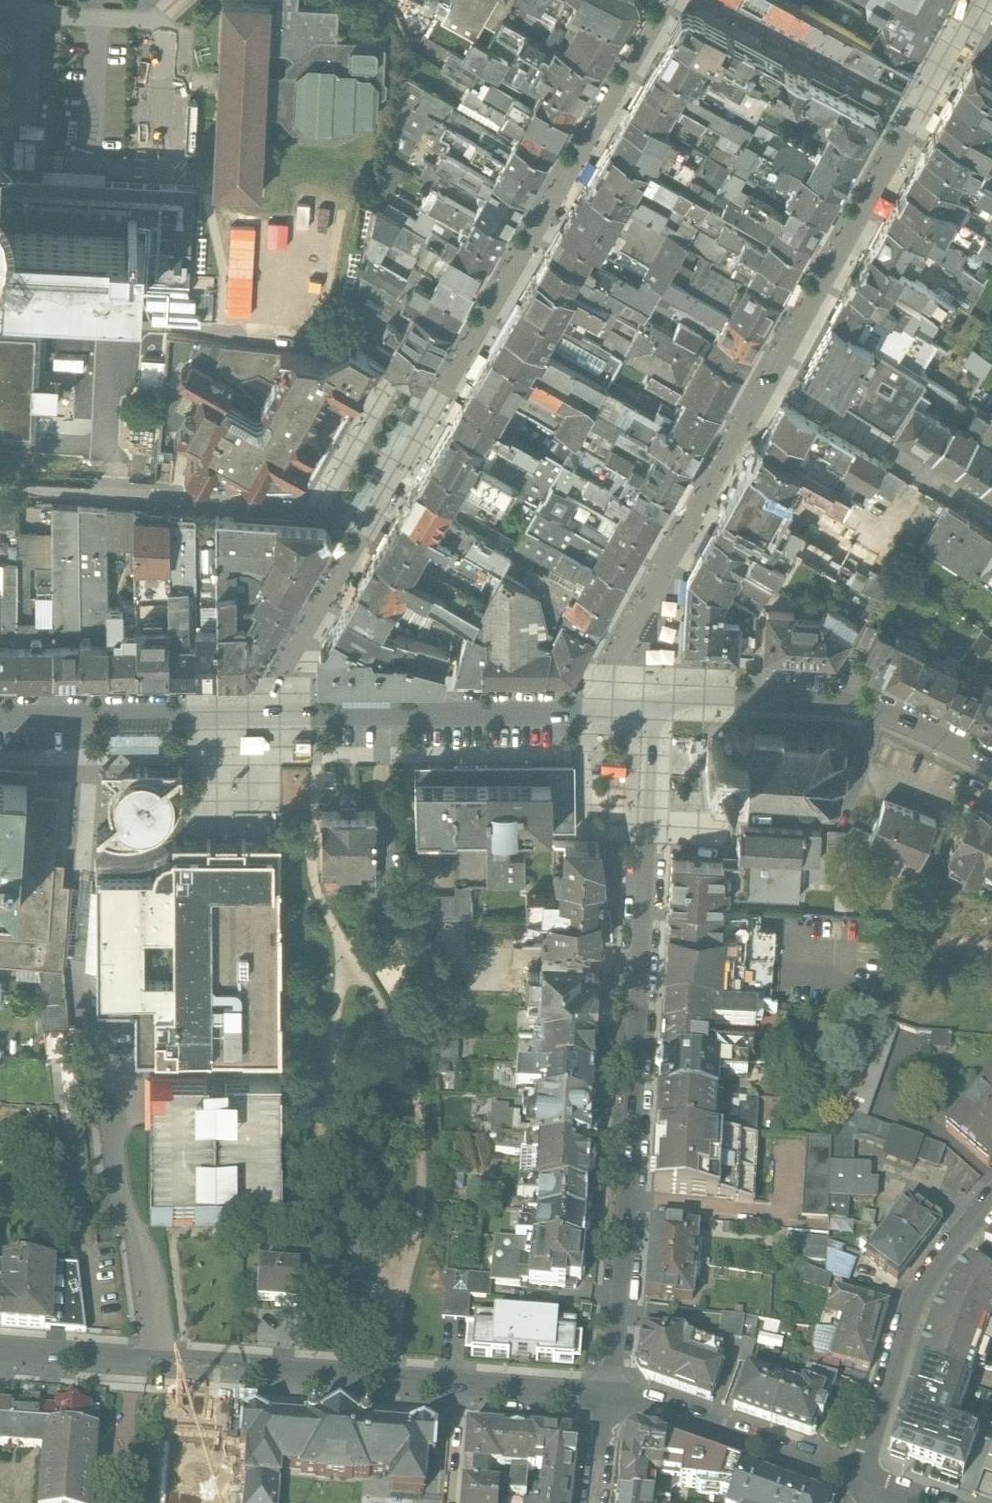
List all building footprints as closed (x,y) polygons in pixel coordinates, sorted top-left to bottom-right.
[(298,7),(298,0),(270,0),(269,3),(223,0),(213,190),(259,192),(264,115),(279,116),(293,131),(299,131),(304,127),(329,128),(333,125),(350,125),(354,122),(369,123),(375,117),(377,96),(383,97),(386,94),(386,83),(383,80),(385,48),(379,42),(336,39),(338,9),(298,7)] [(484,22),(496,29),(503,16),(506,12),(513,0),(497,0),(484,22)] [(506,12),(553,39),(563,44),(569,33),(568,29),(571,23),(576,24),(578,19),(557,8),(561,0),(513,0),(506,12)] [(567,0),(561,0),(557,8),(578,19),(576,24),(571,23),(568,29),(569,33),(563,44),(599,65),(620,27),(570,1),(567,0)] [(570,1),(620,27),(636,0),(570,0),(570,1)] [(760,5),(800,25),(811,6),(800,0),(763,0),(760,5)] [(817,10),(850,28),(911,61),(920,44),(888,27),(882,24),(861,12),(840,0),(822,0),(817,10)] [(868,1),(861,12),(882,24),(884,20),(888,22),(893,15),(926,33),(944,0),(866,0),(868,1)] [(817,10),(811,6),(800,25),(839,45),(850,28),(817,10)] [(703,17),(694,13),(692,14),(687,11),(680,13),(670,31),(674,34),(672,38),(717,61),(718,61),(730,38),(725,35),(726,31),(704,20),(703,17)] [(524,28),(503,16),(496,29),(516,41),(523,30),(524,28)] [(911,61),(850,28),(839,45),(902,78),(911,61)] [(516,41),(496,29),(485,47),(514,63),(578,100),(588,82),(516,41)] [(563,44),(553,39),(548,48),(543,46),(544,42),(523,30),(516,41),(588,82),(599,65),(563,44)] [(717,61),(672,38),(657,64),(691,83),(702,65),(710,69),(707,73),(723,82),(723,81),(730,85),(733,79),(726,75),(730,68),(718,61),(717,61)] [(753,51),(730,38),(718,61),(730,68),(742,74),(753,51)] [(485,47),(473,40),(462,58),(504,82),(508,74),(514,63),(485,47)] [(783,68),(753,51),(742,74),(770,90),(783,68)] [(462,58),(452,52),(441,71),(481,94),(488,82),(531,106),(535,100),(535,99),(504,82),(462,58)] [(578,100),(514,63),(508,74),(538,93),(535,99),(535,100),(567,118),(578,100)] [(691,83),(657,64),(645,84),(706,118),(743,139),(754,118),(691,83)] [(808,81),(783,68),(770,90),(770,91),(795,105),(808,81)] [(978,69),(968,71),(962,81),(991,99),(991,79),(978,69)] [(880,117),(808,81),(795,105),(798,107),(865,144),(880,117)] [(962,81),(952,99),(990,122),(991,123),(991,99),(962,81)] [(531,106),(488,82),(481,94),(505,107),(529,121),(557,137),(567,118),(535,100),(531,106)] [(706,118),(645,84),(630,110),(661,127),(663,128),(665,124),(684,134),(689,124),(699,130),(706,118)] [(952,99),(943,116),(991,144),(991,131),(987,128),(990,122),(952,99)] [(529,121),(505,107),(493,127),(516,140),(518,141),(529,121)] [(865,144),(798,107),(793,117),(827,136),(822,145),(854,163),(865,144)] [(661,127),(630,110),(623,123),(653,140),(661,127)] [(822,145),(822,146),(758,112),(754,118),(743,139),(760,149),(838,191),(854,163),(822,145)] [(943,116),(934,132),(991,167),(991,144),(943,116)] [(557,137),(529,121),(518,141),(546,157),(557,137)] [(513,146),(472,122),(466,133),(459,129),(458,131),(476,141),(506,158),(513,146)] [(653,140),(623,123),(609,147),(640,164),(653,140)] [(934,132),(924,151),(991,190),(991,167),(934,132)] [(688,150),(663,135),(658,143),(684,157),(688,150)] [(470,151),(452,140),(446,151),(466,162),(471,154),(498,169),(494,177),(524,194),(536,175),(506,158),(476,141),(470,151)] [(518,141),(516,140),(513,146),(506,158),(536,175),(546,157),(518,141)] [(684,157),(658,143),(653,153),(678,168),(684,157)] [(640,164),(609,147),(598,166),(634,186),(639,178),(644,181),(646,184),(673,200),(676,195),(672,193),(677,185),(640,164)] [(838,191),(760,149),(754,160),(750,158),(746,165),(777,180),(780,175),(792,182),(784,196),(790,199),(824,217),(838,191)] [(924,151),(915,167),(953,190),(957,184),(961,187),(960,189),(991,207),(991,190),(924,151)] [(403,171),(385,161),(380,187),(390,193),(403,171)] [(634,186),(598,166),(587,185),(648,220),(654,208),(641,201),(638,202),(636,205),(626,200),(634,186)] [(953,190),(915,167),(905,185),(962,219),(968,209),(949,198),(953,190)] [(483,193),(478,203),(474,201),(473,197),(466,193),(467,191),(426,168),(420,180),(432,187),(505,227),(515,211),(483,193)] [(494,177),(477,168),(472,177),(480,182),(484,181),(489,184),(483,193),(515,211),(524,194),(494,177)] [(111,290),(139,293),(140,279),(144,184),(0,177),(0,285),(111,290)] [(713,191),(693,179),(685,190),(707,202),(713,191)] [(193,187),(144,184),(140,279),(189,281),(189,275),(193,187)] [(648,220),(587,185),(579,199),(574,200),(575,205),(573,209),(569,210),(570,215),(561,230),(594,248),(614,259),(620,248),(650,266),(669,233),(648,220)] [(962,219),(905,185),(896,202),(952,236),(975,251),(986,233),(962,219)] [(390,193),(380,187),(375,211),(412,231),(417,223),(388,207),(394,195),(390,193)] [(505,227),(432,187),(419,209),(423,211),(493,249),(505,227)] [(824,217),(790,199),(782,213),(771,207),(772,205),(747,192),(742,201),(777,221),(812,240),(824,217)] [(812,240),(777,221),(774,227),(727,202),(724,208),(720,205),(717,209),(768,238),(803,256),(812,240)] [(952,236),(896,202),(886,220),(953,265),(959,252),(944,242),(946,239),(949,241),(952,236)] [(715,208),(706,203),(702,210),(711,215),(715,208)] [(670,207),(665,215),(654,208),(648,220),(669,233),(685,242),(696,222),(670,207)] [(981,207),(977,214),(968,209),(962,219),(986,233),(991,236),(991,213),(981,207)] [(412,231),(375,211),(371,230),(441,268),(444,264),(418,250),(425,238),(412,231)] [(493,249),(423,211),(417,223),(412,231),(425,238),(482,269),(493,249)] [(803,256),(768,238),(762,249),(734,234),(735,231),(722,224),(720,227),(706,220),(704,224),(708,227),(706,231),(729,244),(791,277),(803,256)] [(953,265),(886,220),(871,248),(939,294),(950,301),(967,312),(983,285),(974,279),(953,265)] [(441,268),(371,230),(367,252),(430,288),(441,268)] [(594,248),(561,230),(548,254),(602,284),(609,272),(594,264),(593,265),(587,261),(594,248)] [(650,266),(645,275),(661,284),(685,242),(669,233),(650,266)] [(975,251),(988,259),(991,252),(991,236),(986,233),(975,251)] [(482,269),(425,238),(418,250),(444,264),(441,268),(472,285),(482,269)] [(791,277),(729,244),(726,250),(721,247),(718,252),(751,271),(746,280),(779,298),(791,277)] [(939,294),(871,248),(857,273),(885,290),(892,278),(932,304),(939,294)] [(430,288),(367,252),(361,278),(418,310),(430,288)] [(602,284),(548,254),(536,273),(567,290),(574,278),(580,285),(597,294),(599,290),(603,293),(607,286),(602,284)] [(441,268),(430,288),(461,305),(472,285),(441,268)] [(990,272),(981,268),(974,279),(983,285),(989,273),(990,272)] [(567,290),(536,273),(520,301),(557,321),(567,304),(571,306),(573,311),(598,324),(605,311),(567,290)] [(885,290),(857,273),(848,289),(926,338),(935,323),(908,304),(885,290)] [(215,277),(189,275),(189,281),(140,279),(139,293),(155,293),(153,321),(213,324),(215,277)] [(645,275),(631,300),(647,309),(661,284),(645,275)] [(361,278),(354,313),(432,355),(449,327),(418,310),(361,278)] [(724,294),(698,280),(695,284),(701,287),(696,297),(716,308),(724,294)] [(745,280),(726,313),(761,332),(779,298),(746,280),(745,280)] [(696,297),(673,284),(665,297),(688,309),(688,308),(720,325),(716,334),(749,353),(761,332),(726,313),(716,308),(696,297)] [(461,305),(430,288),(418,310),(449,327),(461,305)] [(926,338),(848,289),(832,318),(910,368),(928,339),(926,338)] [(950,301),(939,294),(932,304),(943,311),(950,301)] [(557,321),(520,301),(492,350),(529,370),(533,362),(567,381),(575,366),(545,348),(557,321)] [(432,355),(354,313),(348,340),(382,359),(419,379),(432,355)] [(910,368),(832,318),(801,374),(892,431),(920,388),(926,378),(910,368)] [(749,353),(716,334),(711,342),(674,324),(672,328),(676,330),(673,336),(699,350),(703,353),(738,373),(749,353)] [(623,358),(652,374),(678,389),(699,350),(673,336),(653,325),(647,334),(639,330),(623,358)] [(30,434),(35,336),(0,334),(0,432),(30,434)] [(353,399),(370,369),(377,368),(382,359),(348,340),(321,354),(227,344),(211,372),(191,360),(186,369),(181,370),(183,375),(178,383),(185,387),(186,391),(191,390),(199,394),(192,406),(193,406),(176,436),(196,448),(185,469),(185,470),(207,482),(218,461),(225,465),(223,468),(226,480),(238,477),(240,473),(268,489),(292,489),(293,487),(297,489),(304,487),(310,475),(353,399)] [(991,361),(974,349),(966,362),(983,373),(991,361)] [(529,370),(492,350),(474,382),(509,401),(519,382),(524,384),(524,387),(564,410),(554,428),(572,441),(575,442),(588,421),(594,410),(591,407),(529,370)] [(703,353),(681,390),(717,410),(738,373),(703,353)] [(678,389),(652,374),(646,385),(675,402),(677,400),(682,402),(669,424),(669,425),(700,442),(717,410),(681,390),(678,389)] [(957,398),(926,378),(920,388),(945,404),(942,408),(948,412),(957,398)] [(509,401),(474,382),(462,403),(509,429),(516,433),(523,421),(510,413),(505,414),(502,412),(509,401)] [(669,424),(659,418),(656,424),(623,406),(626,400),(603,387),(591,407),(594,410),(689,462),(700,442),(669,425),(669,424)] [(920,388),(892,431),(931,456),(952,419),(954,416),(948,412),(942,408),(945,404),(920,388)] [(660,407),(639,395),(634,404),(655,416),(660,407)] [(965,404),(957,398),(948,412),(954,416),(952,419),(966,428),(969,424),(967,423),(966,420),(976,406),(965,404)] [(509,429),(462,403),(452,422),(482,439),(489,426),(494,429),(496,433),(505,438),(509,429)] [(854,447),(784,405),(771,428),(801,445),(842,468),(854,447)] [(987,412),(976,406),(966,420),(967,423),(969,424),(966,428),(974,433),(987,412)] [(974,433),(980,437),(982,433),(984,434),(991,433),(991,431),(991,411),(990,409),(987,412),(974,433)] [(689,462),(594,410),(588,421),(649,454),(651,450),(653,451),(646,464),(611,446),(604,458),(628,471),(671,494),(689,462)] [(952,419),(931,456),(951,468),(974,433),(966,428),(952,419)] [(549,435),(523,421),(516,433),(537,445),(542,448),(549,435)] [(452,422),(431,459),(497,498),(504,487),(477,471),(475,473),(470,470),(486,441),(482,439),(452,422)] [(801,445),(771,428),(760,449),(804,472),(809,464),(794,456),(801,445)] [(951,468),(977,485),(991,462),(991,445),(980,437),(974,433),(951,468)] [(575,442),(572,441),(562,459),(562,460),(578,469),(589,450),(575,442)] [(542,448),(537,445),(526,464),(532,467),(510,506),(530,517),(536,505),(548,483),(562,460),(562,459),(542,448)] [(885,466),(854,447),(842,468),(838,474),(846,478),(870,491),(872,488),(884,468),(885,466)] [(804,472),(760,449),(750,468),(788,489),(791,482),(794,483),(797,482),(799,481),(800,479),(805,482),(803,487),(819,496),(817,499),(841,512),(850,497),(839,491),(831,487),(810,476),(804,472)] [(172,451),(158,450),(157,461),(171,462),(172,451)] [(497,498),(431,459),(418,482),(452,502),(458,491),(476,501),(475,503),(495,514),(499,508),(504,511),(508,504),(497,498)] [(977,485),(991,494),(991,462),(977,485)] [(671,494),(628,471),(622,481),(591,466),(587,474),(589,475),(660,515),(671,494)] [(836,477),(817,466),(810,476),(831,487),(836,477)] [(788,489),(750,468),(739,487),(777,508),(788,489)] [(905,481),(884,468),(872,488),(893,501),(905,481)] [(836,477),(831,487),(839,491),(846,478),(838,474),(836,477)] [(660,515),(589,475),(581,489),(612,507),(614,504),(623,509),(617,521),(647,538),(660,515)] [(452,502),(418,482),(401,512),(435,531),(452,502)] [(647,538),(617,521),(610,533),(570,512),(578,498),(548,483),(536,505),(635,559),(647,538)] [(777,508),(739,487),(725,513),(779,543),(795,551),(809,525),(794,517),(790,525),(776,517),(771,527),(767,525),(777,508)] [(817,511),(789,496),(788,498),(787,498),(781,510),(794,517),(809,525),(817,511)] [(0,504),(0,528),(16,528),(16,504),(0,504)] [(635,559),(536,505),(530,517),(526,523),(561,543),(625,579),(635,559)] [(945,505),(938,515),(921,543),(945,558),(949,552),(978,571),(981,567),(991,549),(991,536),(945,505)] [(105,509),(78,507),(79,547),(93,547),(93,551),(105,551),(105,539),(105,509)] [(135,512),(105,509),(105,539),(135,541),(135,512)] [(809,525),(795,551),(806,557),(845,579),(864,549),(850,542),(854,533),(817,511),(809,525)] [(167,514),(135,512),(135,541),(135,565),(169,564),(167,514)] [(435,531),(401,512),(389,533),(424,553),(437,560),(441,552),(471,569),(475,562),(469,559),(473,553),(435,531)] [(759,532),(725,513),(714,533),(748,551),(759,532)] [(195,516),(167,514),(169,564),(170,678),(197,678),(197,642),(196,558),(196,539),(195,517),(195,516)] [(217,518),(195,516),(195,517),(196,539),(217,541),(217,518)] [(255,520),(217,518),(217,541),(217,545),(254,547),(254,537),(255,520)] [(324,525),(255,520),(254,537),(276,538),(275,547),(311,569),(330,535),(324,525)] [(561,543),(526,523),(517,540),(552,562),(555,558),(561,543)] [(517,540),(490,524),(473,553),(501,568),(509,552),(517,540)] [(31,533),(16,532),(16,546),(16,563),(17,623),(28,623),(28,611),(29,611),(30,567),(31,567),(31,533)] [(52,535),(31,533),(31,567),(38,568),(37,571),(53,572),(52,535)] [(424,553),(389,533),(376,557),(410,576),(416,566),(424,553)] [(748,551),(714,533),(703,553),(737,571),(739,567),(749,572),(751,570),(777,584),(784,571),(769,562),(748,551)] [(584,574),(580,581),(550,565),(546,572),(609,607),(625,579),(561,543),(555,558),(584,574)] [(795,551),(779,543),(769,562),(784,571),(788,563),(792,557),(795,551)] [(311,569),(275,547),(254,547),(217,545),(217,571),(227,571),(227,561),(253,561),(266,567),(262,578),(267,581),(295,597),(311,569)] [(864,549),(845,579),(884,601),(894,584),(871,571),(878,557),(864,549)] [(981,567),(991,574),(991,549),(981,567)] [(806,557),(795,551),(792,557),(803,562),(806,557)] [(546,572),(509,552),(501,568),(537,589),(600,623),(609,607),(546,572)] [(737,571),(703,553),(690,577),(724,596),(726,592),(732,582),(736,584),(735,585),(765,601),(771,590),(737,571)] [(376,557),(374,555),(357,584),(392,604),(411,611),(416,601),(403,594),(406,588),(414,592),(413,594),(439,608),(447,596),(376,557)] [(3,563),(0,563),(0,679),(17,679),(17,623),(16,563),(9,564),(3,564),(3,563)] [(784,571),(777,584),(786,588),(796,566),(788,563),(784,571)] [(169,564),(135,565),(135,602),(136,605),(136,678),(170,678),(169,564)] [(466,585),(427,564),(422,565),(420,568),(416,566),(410,576),(447,596),(457,601),(466,585)] [(537,589),(501,569),(472,627),(486,633),(486,649),(481,654),(481,675),(543,675),(550,641),(536,634),(536,629),(546,625),(537,589)] [(53,572),(37,571),(38,623),(53,623),(53,572)] [(217,592),(217,571),(207,571),(208,587),(206,603),(217,603),(217,592)] [(227,571),(217,571),(217,592),(234,593),(235,571),(227,571)] [(724,596),(690,577),(685,646),(691,651),(753,655),(755,613),(729,599),(724,596)] [(295,597),(267,581),(253,602),(262,607),(257,616),(250,628),(272,638),(295,597)] [(392,604),(357,584),(344,607),(380,627),(415,637),(419,624),(386,615),(392,604)] [(107,642),(87,642),(87,634),(94,631),(94,589),(87,590),(87,598),(80,599),(81,629),(82,678),(108,678),(107,642)] [(600,623),(537,589),(546,625),(536,629),(536,634),(550,641),(562,619),(593,636),(600,623)] [(250,628),(234,628),(234,618),(234,593),(217,592),(217,603),(218,678),(244,677),(252,672),(272,638),(250,628)] [(136,605),(135,602),(120,602),(120,608),(107,608),(107,642),(108,678),(136,678),(136,605)] [(206,603),(207,641),(197,642),(197,678),(218,678),(217,603),(206,603)] [(820,619),(793,621),(794,615),(768,612),(764,656),(834,660),(856,625),(828,605),(820,619)] [(380,627),(344,607),(332,628),(333,628),(363,645),(369,645),(374,637),(412,647),(410,655),(443,663),(454,666),(459,650),(415,637),(380,627)] [(257,616),(234,618),(234,628),(250,628),(257,616)] [(593,636),(562,619),(550,641),(543,675),(571,675),(593,636)] [(28,623),(17,623),(17,679),(54,678),(54,637),(53,627),(53,623),(38,623),(28,623)] [(454,666),(452,675),(481,675),(481,654),(486,649),(486,633),(472,627),(465,624),(459,650),(454,666)] [(868,626),(860,638),(861,639),(857,645),(867,650),(877,631),(868,626)] [(363,645),(333,628),(323,647),(323,676),(425,675),(425,676),(441,676),(443,663),(410,655),(377,646),(369,645),(363,645)] [(81,629),(65,629),(65,637),(54,637),(54,678),(82,678),(81,629)] [(901,642),(877,631),(867,650),(867,651),(876,655),(869,670),(905,688),(922,653),(925,647),(903,637),(901,642)] [(934,639),(924,654),(922,653),(915,668),(917,669),(906,690),(938,706),(955,675),(958,668),(932,657),(934,654),(938,653),(943,644),(934,639)] [(986,680),(982,688),(976,698),(975,701),(966,719),(991,732),(991,673),(991,672),(988,680),(986,680)] [(955,675),(938,706),(966,719),(975,701),(976,698),(982,688),(955,675)] [(751,733),(751,732),(753,730),(751,728),(749,729),(748,729),(748,728),(736,727),(736,729),(735,728),(733,726),(730,728),(732,730),(732,731),(727,730),(724,733),(723,739),(726,742),(731,743),(731,748),(718,748),(716,744),(713,747),(715,750),(713,750),(712,769),(714,769),(711,772),(714,775),(716,772),(729,773),(728,779),(724,778),(720,782),(719,787),(723,791),(728,791),(725,794),(727,796),(729,794),(743,795),(746,797),(748,795),(746,793),(761,793),(760,797),(764,797),(764,794),(778,794),(778,798),(782,798),(782,795),(796,796),(796,799),(799,800),(799,796),(815,797),(820,803),(818,806),(821,808),(823,805),(829,805),(830,808),(834,807),(833,804),(838,799),(841,801),(842,798),(839,797),(840,790),(843,789),(842,787),(843,786),(844,788),(846,787),(844,785),(849,781),(850,782),(852,779),(851,778),(851,772),(853,772),(853,769),(851,769),(851,763),(853,763),(852,760),(851,760),(846,755),(848,754),(846,753),(845,754),(845,751),(843,750),(843,743),(847,742),(846,739),(843,740),(838,734),(839,732),(836,730),(835,733),(828,732),(827,729),(824,731),(826,734),(819,738),(804,737),(804,734),(801,734),(801,736),(786,736),(787,732),(784,732),(783,735),(769,734),(769,731),(766,731),(766,734),(751,733)] [(574,829),(574,765),(486,766),(487,830),(509,830),(574,829)] [(454,766),(415,767),(416,847),(455,846),(455,830),(454,766)] [(487,830),(486,766),(454,766),(455,830),(487,830)] [(108,807),(113,820),(99,831),(97,831),(97,835),(115,842),(135,842),(154,836),(169,823),(179,806),(182,806),(182,802),(180,802),(181,796),(182,787),(181,779),(180,772),(182,772),(182,768),(178,768),(166,778),(154,770),(140,768),(127,772),(116,781),(109,793),(108,807)] [(0,797),(0,963),(38,966),(63,967),(67,903),(59,903),(60,883),(45,882),(51,801),(0,797)] [(935,821),(884,801),(871,835),(906,849),(902,858),(918,864),(935,821)] [(356,813),(356,802),(340,802),(340,813),(322,814),(323,876),(342,875),(343,884),(376,883),(375,813),(356,813)] [(596,808),(596,823),(608,823),(609,808),(596,808)] [(970,808),(957,834),(959,835),(947,858),(965,867),(962,874),(978,882),(988,862),(991,864),(991,819),(970,808)] [(818,832),(759,828),(760,817),(744,816),(744,827),(740,826),(740,837),(737,837),(737,849),(739,849),(738,859),(738,860),(800,864),(800,863),(816,864),(818,832)] [(509,862),(509,830),(487,830),(487,887),(525,886),(525,866),(513,866),(507,862),(509,862)] [(133,843),(126,843),(118,843),(115,842),(111,841),(103,838),(97,835),(96,862),(96,884),(93,884),(87,965),(97,965),(97,1009),(135,1009),(135,1058),(155,1058),(155,1008),(173,1008),(173,847),(171,847),(161,831),(154,836),(151,837),(142,841),(135,842),(133,843)] [(844,833),(827,832),(826,857),(843,857),(844,833)] [(210,840),(210,841),(185,841),(184,847),(173,847),(173,1008),(155,1008),(155,1058),(177,1057),(177,1056),(207,1056),(208,1057),(246,1057),(246,1056),(278,1056),(278,1057),(281,1057),(281,1054),(279,1054),(279,1020),(281,1020),(281,1017),(279,1017),(279,976),(281,976),(281,972),(279,972),(279,932),(281,932),(281,928),(279,928),(279,923),(281,922),(280,919),(279,919),(279,887),(280,887),(280,884),(279,884),(279,878),(280,878),(280,875),(279,875),(278,875),(277,865),(272,855),(265,848),(255,844),(245,842),(245,841),(245,840),(210,840)] [(277,841),(245,841),(245,842),(255,844),(265,848),(272,855),(277,865),(278,875),(279,875),(278,843),(280,843),(280,840),(277,840),(277,841)] [(598,844),(560,842),(560,847),(564,847),(564,865),(553,866),(556,885),(559,885),(559,881),(601,883),(602,867),(598,844)] [(724,862),(672,860),(669,906),(721,909),(722,895),(799,900),(800,864),(738,860),(738,859),(724,858),(724,862)] [(918,864),(902,858),(896,874),(911,880),(918,864)] [(601,883),(559,881),(559,885),(560,885),(560,894),(555,895),(555,894),(555,893),(542,894),(541,894),(527,895),(528,916),(548,915),(601,913),(602,905),(604,905),(607,902),(608,895),(606,892),(604,892),(605,883),(601,883)] [(456,895),(417,896),(418,920),(472,918),(471,888),(455,888),(456,895)] [(417,896),(406,896),(407,920),(418,920),(417,896)] [(721,909),(669,906),(669,916),(668,922),(747,926),(747,920),(748,910),(721,909)] [(601,913),(548,915),(548,932),(547,932),(542,936),(542,947),(558,946),(558,950),(587,951),(588,944),(601,944),(601,930),(603,928),(604,926),(604,923),(603,921),(601,919),(601,913)] [(747,926),(668,922),(664,1006),(756,1011),(772,1012),(777,928),(747,926)] [(582,963),(542,961),(542,974),(530,974),(529,1007),(537,1008),(595,1011),(597,984),(598,984),(598,978),(593,972),(586,971),(586,973),(582,973),(582,963)] [(63,967),(38,966),(40,994),(66,991),(63,967)] [(919,975),(890,974),(875,1017),(897,1024),(903,1026),(919,975)] [(66,991),(40,994),(41,1003),(42,1003),(43,1017),(68,1015),(66,991)] [(756,1011),(664,1006),(662,1032),(708,1034),(709,1024),(755,1026),(756,1011)] [(595,1011),(537,1008),(537,1020),(535,1020),(534,1037),(594,1040),(594,1036),(596,1035),(597,1033),(598,1029),(597,1026),(597,1023),(595,1022),(595,1011)] [(68,1015),(43,1017),(44,1031),(69,1028),(68,1015)] [(875,1017),(843,1110),(865,1118),(897,1024),(875,1017)] [(69,1028),(44,1031),(48,1057),(66,1055),(67,1070),(63,1071),(67,1112),(82,1110),(74,1028),(69,1028)] [(708,1034),(662,1032),(661,1058),(707,1060),(708,1045),(708,1034)] [(951,1034),(932,1032),(930,1047),(950,1048),(951,1034)] [(594,1040),(534,1037),(533,1053),(535,1053),(534,1066),(592,1069),(593,1057),(595,1056),(596,1054),(597,1050),(596,1047),(596,1045),(594,1044),(594,1040)] [(754,1047),(708,1045),(707,1060),(718,1061),(753,1062),(754,1047)] [(707,1060),(661,1058),(659,1094),(717,1097),(718,1061),(707,1060)] [(534,1066),(517,1065),(516,1083),(533,1084),(532,1098),(590,1101),(591,1097),(592,1097),(594,1096),(595,1089),(593,1087),(591,1087),(592,1069),(534,1066)] [(281,1078),(150,1079),(150,1225),(238,1225),(238,1226),(259,1225),(282,1225),(281,1078)] [(956,1119),(961,1123),(953,1132),(948,1127),(947,1129),(989,1166),(991,1162),(991,1087),(989,1091),(984,1086),(956,1119)] [(717,1097),(659,1094),(657,1130),(757,1134),(758,1099),(723,1097),(723,1098),(717,1097)] [(532,1098),(526,1097),(526,1102),(534,1102),(531,1143),(578,1145),(578,1138),(587,1139),(589,1136),(591,1136),(597,1132),(597,1123),(593,1118),(590,1118),(590,1101),(532,1098)] [(843,1110),(833,1138),(832,1138),(828,1217),(846,1220),(847,1199),(875,1200),(876,1182),(867,1182),(868,1167),(851,1166),(852,1142),(864,1143),(884,1150),(882,1158),(914,1168),(916,1159),(938,1166),(945,1147),(865,1118),(843,1110)] [(509,1127),(491,1125),(489,1138),(497,1139),(507,1140),(509,1127)] [(757,1134),(657,1130),(653,1191),(753,1201),(757,1134)] [(832,1138),(806,1137),(801,1218),(828,1220),(828,1217),(832,1138)] [(531,1143),(507,1140),(497,1139),(495,1152),(521,1156),(520,1182),(524,1183),(586,1186),(587,1171),(590,1172),(593,1169),(595,1167),(596,1158),(594,1155),(589,1153),(577,1152),(578,1145),(531,1143)] [(524,1183),(519,1183),(518,1198),(534,1198),(534,1212),(584,1214),(584,1212),(590,1208),(590,1201),(585,1197),(586,1186),(524,1183)] [(924,1214),(907,1201),(887,1228),(919,1252),(939,1225),(940,1223),(939,1221),(928,1213),(927,1212),(925,1213),(924,1214)] [(534,1212),(524,1211),(523,1225),(517,1224),(516,1239),(583,1245),(583,1231),(589,1226),(590,1220),(584,1217),(584,1214),(534,1212)] [(681,1226),(667,1225),(666,1228),(652,1227),(649,1260),(699,1264),(700,1248),(696,1248),(698,1228),(681,1226)] [(919,1252),(887,1228),(865,1257),(877,1266),(876,1267),(886,1274),(887,1273),(897,1280),(919,1252)] [(516,1239),(500,1237),(499,1239),(516,1241),(514,1248),(512,1253),(510,1257),(508,1260),(504,1264),(497,1269),(496,1283),(520,1285),(520,1281),(529,1282),(529,1283),(564,1286),(565,1280),(580,1281),(584,1275),(584,1266),(582,1260),(583,1245),(516,1239)] [(827,1239),(805,1237),(804,1259),(825,1262),(827,1239)] [(844,1249),(827,1243),(826,1275),(847,1282),(855,1260),(842,1256),(844,1249)] [(699,1264),(649,1260),(647,1295),(662,1296),(661,1298),(676,1299),(676,1298),(692,1300),(694,1279),(698,1280),(699,1264)] [(5,1262),(5,1268),(3,1298),(0,1298),(0,1325),(45,1328),(49,1265),(5,1262)] [(299,1265),(260,1262),(259,1272),(253,1271),(252,1282),(259,1283),(257,1300),(275,1301),(275,1306),(297,1308),(299,1265)] [(826,1275),(798,1264),(793,1282),(827,1292),(831,1277),(826,1275)] [(956,1279),(955,1278),(953,1280),(954,1281),(945,1292),(940,1302),(937,1311),(935,1310),(935,1313),(936,1313),(932,1322),(931,1322),(931,1324),(932,1324),(924,1345),(923,1345),(922,1347),(923,1347),(920,1357),(919,1356),(918,1358),(919,1359),(916,1366),(968,1384),(970,1383),(989,1329),(991,1325),(991,1286),(988,1283),(988,1281),(968,1264),(963,1270),(962,1269),(961,1271),(962,1272),(956,1279)] [(75,1267),(49,1265),(45,1328),(84,1332),(75,1267)] [(456,1276),(445,1275),(444,1293),(454,1294),(456,1276)] [(491,1279),(467,1277),(466,1295),(470,1295),(490,1297),(491,1279)] [(887,1307),(834,1292),(828,1313),(843,1317),(840,1331),(877,1341),(887,1307)] [(454,1294),(444,1293),(442,1317),(468,1319),(470,1295),(466,1295),(454,1294)] [(668,1307),(646,1304),(643,1327),(665,1330),(668,1307)] [(592,1306),(581,1305),(579,1320),(590,1321),(592,1306)] [(557,1317),(494,1312),(493,1316),(474,1314),(471,1354),(509,1357),(509,1353),(536,1355),(536,1359),(573,1362),(576,1322),(557,1321),(557,1317)] [(744,1316),(721,1314),(718,1336),(741,1338),(744,1316)] [(685,1335),(643,1330),(638,1365),(646,1377),(710,1400),(723,1361),(718,1359),(721,1351),(685,1338),(685,1335)] [(877,1341),(840,1331),(831,1360),(869,1371),(877,1341)] [(755,1342),(741,1338),(738,1362),(750,1365),(755,1342)] [(814,1356),(791,1350),(788,1361),(811,1368),(814,1356)] [(968,1384),(916,1366),(889,1451),(962,1477),(978,1432),(956,1423),(969,1385),(968,1384)] [(836,1378),(807,1369),(801,1386),(825,1393),(824,1395),(830,1397),(836,1378)] [(785,1384),(747,1371),(733,1408),(771,1422),(784,1385),(785,1384)] [(800,1390),(784,1385),(771,1422),(810,1435),(812,1435),(814,1434),(816,1432),(817,1429),(816,1425),(814,1424),(816,1418),(822,1420),(826,1408),(821,1406),(824,1395),(825,1393),(801,1386),(800,1390)] [(28,1396),(28,1403),(11,1401),(10,1408),(9,1426),(38,1428),(39,1409),(40,1396),(28,1396)] [(56,1411),(39,1409),(38,1428),(46,1429),(97,1433),(99,1415),(98,1415),(98,1414),(88,1414),(89,1409),(87,1407),(58,1405),(56,1407),(56,1411)] [(9,1426),(10,1408),(0,1407),(0,1425),(9,1426)] [(305,1415),(304,1421),(241,1417),(240,1442),(248,1443),(246,1475),(244,1502),(278,1502),(281,1467),(302,1469),(302,1473),(319,1474),(318,1476),(352,1479),(352,1477),(369,1478),(369,1474),(390,1476),(389,1489),(423,1492),(426,1457),(435,1458),(437,1431),(375,1426),(376,1421),(305,1415)] [(0,1425),(0,1445),(34,1448),(34,1447),(44,1448),(46,1429),(38,1428),(9,1426),(0,1425)] [(468,1428),(465,1467),(474,1467),(473,1485),(463,1484),(462,1502),(497,1502),(498,1488),(487,1487),(488,1467),(500,1468),(503,1431),(503,1430),(468,1428)] [(46,1429),(44,1448),(39,1502),(92,1502),(97,1435),(97,1433),(46,1429)] [(220,1434),(174,1430),(169,1502),(223,1502),(225,1472),(246,1475),(248,1443),(240,1442),(219,1440),(220,1434)] [(531,1433),(503,1431),(500,1468),(512,1469),(510,1494),(526,1496),(528,1470),(531,1433)] [(567,1432),(549,1431),(549,1434),(531,1433),(528,1470),(533,1471),(533,1469),(543,1469),(541,1486),(571,1489),(575,1452),(568,1452),(570,1436),(567,1436),(567,1432)] [(634,1432),(625,1437),(618,1497),(656,1502),(664,1443),(634,1432)] [(708,1459),(706,1458),(690,1456),(690,1452),(689,1452),(690,1448),(672,1441),(670,1445),(665,1443),(660,1478),(680,1481),(679,1486),(696,1488),(697,1491),(698,1492),(700,1493),(717,1495),(718,1493),(727,1496),(727,1497),(730,1498),(740,1470),(726,1465),(727,1461),(709,1455),(708,1459)] [(991,1488),(991,1445),(989,1445),(981,1485),(991,1488)] [(740,1470),(730,1498),(728,1502),(828,1502),(829,1501),(740,1470)] [(680,1481),(660,1478),(657,1501),(670,1502),(671,1491),(678,1486),(679,1486),(680,1481)] [(541,1486),(539,1502),(569,1502),(571,1489),(541,1486)]
